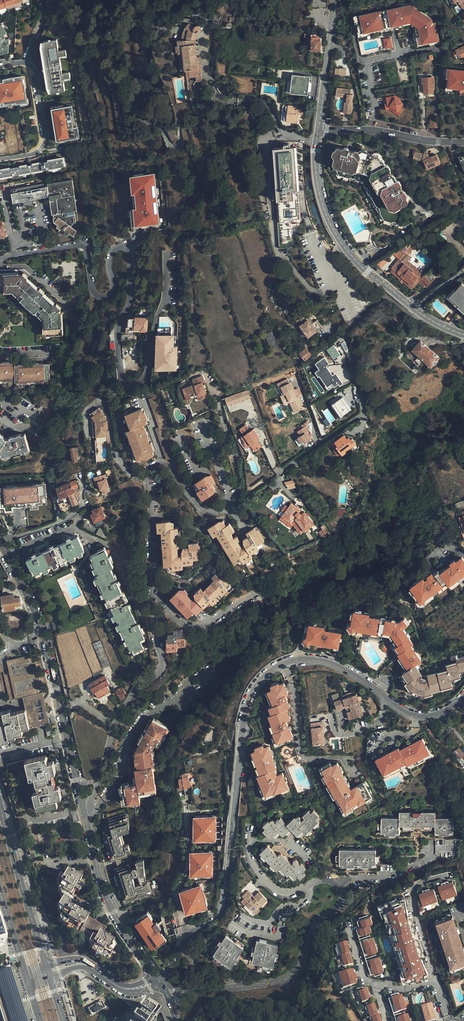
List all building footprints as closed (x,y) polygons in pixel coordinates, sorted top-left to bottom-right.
[(6,8),(6,6),(22,1),(21,0),(22,0),(0,0),(0,9),(6,8)] [(377,10),(352,16),(356,34),(382,28),(381,27),(399,23),(400,21),(406,23),(412,26),(414,26),(416,36),(414,36),(416,44),(436,39),(431,21),(429,22),(429,20),(401,5),(401,4),(377,10)] [(382,28),(356,34),(357,36),(404,25),(407,27),(412,26),(406,23),(400,21),(399,23),(381,27),(382,28)] [(0,28),(0,51),(8,49),(9,40),(6,40),(3,27),(0,28)] [(191,29),(188,27),(181,33),(180,42),(175,42),(175,47),(174,47),(175,54),(176,53),(179,72),(184,71),(185,78),(195,77),(196,82),(201,81),(203,81),(200,57),(198,57),(195,36),(198,35),(199,33),(200,31),(199,29),(198,28),(197,27),(194,27),(192,27),(191,29)] [(320,34),(310,34),(305,34),(305,36),(311,37),(311,50),(320,50),(320,34)] [(388,37),(381,39),(383,48),(391,47),(388,37)] [(61,38),(47,40),(48,45),(47,46),(53,87),(54,87),(55,91),(68,89),(61,38)] [(48,45),(47,40),(44,41),(51,92),(55,91),(54,87),(53,87),(47,46),(48,45)] [(463,50),(463,46),(455,51),(457,54),(463,50)] [(448,64),(447,73),(450,73),(449,83),(463,84),(463,65),(448,64)] [(421,72),(421,83),(424,83),(424,93),(435,93),(434,82),(435,82),(434,71),(421,72)] [(447,73),(446,86),(463,87),(463,84),(449,83),(450,73),(447,73)] [(20,98),(20,101),(23,100),(29,99),(29,97),(26,75),(17,76),(17,77),(12,78),(12,77),(8,77),(8,80),(0,82),(0,101),(20,98)] [(311,76),(293,75),(292,94),(309,95),(311,76)] [(335,95),(341,96),(341,93),(346,94),(346,96),(345,102),(344,102),(343,112),(350,113),(352,94),(349,94),(350,89),(336,87),(335,95)] [(394,97),(385,99),(387,106),(390,106),(397,111),(400,107),(403,103),(399,101),(394,97)] [(387,106),(385,99),(383,99),(385,110),(389,109),(398,115),(402,109),(400,107),(397,111),(390,106),(387,106)] [(298,111),(303,112),(303,107),(287,104),(285,120),(296,122),(297,114),(298,111)] [(55,109),(64,107),(64,105),(52,106),(58,140),(60,140),(55,109)] [(74,126),(71,106),(64,107),(55,109),(60,140),(72,137),(72,136),(78,135),(77,126),(74,126)] [(395,181),(390,171),(388,166),(386,163),(383,163),(379,157),(378,153),(373,152),(367,150),(362,149),(354,146),(351,149),(347,148),(347,147),(338,144),(335,144),(333,145),(331,151),(332,159),(335,164),(335,169),(338,175),(346,177),(349,176),(355,178),(355,181),(364,184),(367,190),(370,190),(372,194),(371,198),(376,205),(379,206),(381,211),(380,213),(383,220),(392,222),(393,220),(398,221),(398,224),(405,226),(420,218),(422,211),(416,209),(418,203),(409,200),(407,197),(403,189),(401,187),(399,181),(395,181)] [(299,219),(297,183),(295,147),(275,148),(279,220),(295,219),(299,219)] [(438,154),(431,156),(430,152),(428,153),(416,150),(414,156),(425,160),(428,168),(441,163),(438,154)] [(386,163),(388,166),(389,164),(387,160),(385,160),(383,157),(379,157),(383,163),(386,163)] [(0,170),(0,178),(60,168),(59,159),(0,170)] [(393,172),(390,171),(395,181),(399,181),(401,187),(403,185),(400,179),(397,178),(393,172)] [(147,174),(133,175),(134,179),(134,188),(135,191),(136,191),(137,209),(134,209),(131,209),(131,217),(132,225),(133,225),(139,224),(142,223),(149,223),(150,223),(150,219),(159,218),(156,190),(149,190),(147,174)] [(56,227),(60,230),(61,228),(66,231),(73,235),(77,230),(76,210),(71,180),(5,191),(8,204),(49,196),(51,214),(53,214),(54,223),(58,225),(56,227)] [(405,244),(401,247),(406,252),(410,248),(405,244)] [(406,252),(401,247),(394,254),(399,259),(406,252)] [(411,285),(417,278),(417,277),(411,272),(413,270),(400,259),(392,268),(411,285)] [(417,277),(417,278),(419,280),(422,277),(423,276),(415,268),(413,270),(411,272),(417,277)] [(2,346),(51,343),(61,343),(59,309),(58,308),(60,306),(55,302),(54,304),(41,293),(43,291),(38,287),(36,289),(24,277),(26,276),(21,271),(19,273),(18,272),(0,273),(0,344),(2,346)] [(422,277),(419,280),(427,287),(430,283),(422,277)] [(463,283),(450,295),(452,298),(456,301),(455,302),(459,306),(460,305),(463,309),(463,284),(463,283)] [(375,325),(388,312),(384,308),(370,320),(375,325)] [(144,313),(144,316),(134,316),(134,317),(128,317),(127,318),(127,325),(128,327),(133,327),(133,331),(140,331),(141,330),(144,330),(145,331),(146,330),(146,317),(147,317),(148,313),(144,313)] [(308,336),(321,326),(316,320),(310,324),(304,317),(296,320),(299,325),(308,336)] [(265,335),(272,347),(278,343),(272,331),(265,335)] [(173,363),(173,334),(171,334),(159,334),(157,334),(157,345),(159,345),(159,357),(157,357),(157,363),(173,363)] [(346,355),(350,353),(345,339),(340,340),(343,347),(345,351),(344,352),(346,355)] [(439,357),(419,341),(411,350),(418,356),(415,359),(420,364),(423,361),(430,367),(439,357)] [(335,351),(337,350),(333,345),(327,349),(333,358),(335,356),(334,355),(336,353),(335,351)] [(304,359),(311,354),(306,347),(299,352),(304,359)] [(317,370),(328,390),(343,382),(337,372),(333,374),(328,365),(330,364),(326,356),(315,363),(319,369),(317,370)] [(48,362),(42,362),(33,362),(17,363),(15,363),(14,363),(13,361),(10,361),(10,360),(1,361),(0,361),(0,379),(15,379),(15,381),(47,379),(48,373),(49,373),(48,362)] [(203,398),(200,390),(198,383),(200,382),(197,376),(188,379),(190,384),(180,387),(183,395),(189,393),(190,398),(193,397),(194,401),(203,398)] [(296,409),(304,406),(300,396),(297,397),(296,394),(290,380),(283,382),(286,390),(282,391),(280,392),(283,400),(289,398),(290,401),(293,400),(296,409)] [(183,395),(180,387),(178,388),(182,400),(190,398),(189,393),(183,395)] [(250,389),(226,397),(229,404),(253,396),(250,389)] [(156,427),(164,445),(169,441),(163,425),(165,424),(153,396),(147,398),(159,426),(156,427)] [(341,399),(339,401),(348,413),(350,412),(341,399)] [(339,401),(335,404),(343,416),(348,413),(339,401)] [(335,404),(333,405),(341,418),(343,416),(335,404)] [(126,415),(128,421),(130,419),(132,424),(130,425),(131,430),(127,432),(129,436),(130,435),(133,441),(131,442),(131,443),(136,455),(138,460),(140,463),(156,456),(157,456),(156,452),(157,451),(153,443),(152,444),(149,438),(150,437),(146,429),(144,426),(149,424),(147,420),(149,420),(145,411),(143,412),(142,408),(126,415)] [(106,422),(102,414),(99,415),(97,412),(91,414),(95,423),(95,433),(105,433),(105,427),(106,427),(106,422)] [(254,427),(250,420),(247,422),(243,415),(237,419),(241,426),(244,431),(243,432),(247,439),(248,439),(252,445),(259,441),(254,433),(251,429),(254,427)] [(244,431),(241,426),(238,428),(240,433),(239,434),(244,441),(247,439),(243,432),(244,431)] [(311,430),(307,426),(296,434),(301,442),(304,440),(306,443),(312,439),(308,432),(311,430)] [(19,434),(8,437),(6,438),(3,436),(0,434),(0,451),(5,454),(13,452),(13,454),(28,450),(23,433),(19,434)] [(339,446),(338,447),(343,454),(347,451),(347,450),(356,443),(352,438),(351,439),(349,437),(347,439),(344,435),(336,441),(339,446)] [(175,455),(169,441),(164,445),(169,457),(175,455)] [(217,484),(213,480),(216,477),(210,470),(207,473),(205,471),(193,482),(206,496),(215,488),(214,486),(217,484)] [(102,474),(98,476),(101,485),(103,490),(104,490),(105,494),(111,492),(109,488),(111,487),(107,474),(103,475),(102,474)] [(74,487),(74,486),(73,486),(72,485),(71,485),(70,482),(58,486),(62,497),(70,494),(74,504),(79,502),(79,500),(78,501),(77,499),(79,498),(74,487)] [(0,488),(0,495),(0,499),(1,499),(1,502),(2,505),(40,500),(39,493),(44,492),(43,483),(37,484),(37,483),(33,484),(18,486),(18,485),(13,486),(13,487),(7,487),(0,488)] [(40,500),(2,505),(2,510),(46,505),(44,492),(39,493),(40,500)] [(70,494),(62,497),(58,498),(63,512),(71,509),(70,506),(74,504),(70,494)] [(283,513),(280,517),(290,526),(294,529),(298,535),(311,526),(303,514),(299,516),(297,513),(299,512),(290,505),(287,509),(283,513)] [(105,516),(101,506),(93,509),(94,512),(91,513),(96,525),(97,526),(103,523),(101,518),(105,516)] [(155,517),(156,529),(160,528),(161,563),(171,562),(171,561),(174,561),(174,562),(174,567),(182,566),(182,563),(191,563),(190,557),(198,557),(198,544),(196,544),(196,541),(191,541),(191,544),(187,544),(181,545),(181,548),(179,548),(180,552),(175,552),(175,543),(177,543),(176,538),(173,538),(173,533),(176,532),(176,524),(172,524),(172,518),(168,519),(168,517),(155,517)] [(208,526),(213,533),(216,532),(237,559),(243,555),(246,557),(254,551),(252,548),(260,542),(258,539),(264,534),(257,524),(255,525),(252,521),(246,526),(249,529),(244,533),(246,536),(244,538),(247,541),(245,544),(239,537),(241,535),(237,531),(234,534),(231,530),(234,527),(229,520),(226,523),(222,517),(219,520),(218,518),(208,526)] [(290,526),(280,517),(278,519),(288,528),(290,526)] [(328,534),(325,528),(316,534),(320,539),(328,534)] [(216,532),(213,533),(235,561),(237,559),(216,532)] [(26,558),(31,568),(33,567),(35,572),(35,573),(40,571),(40,570),(44,568),(44,569),(48,567),(48,566),(53,564),(54,565),(59,563),(58,562),(62,560),(62,561),(65,560),(65,559),(70,557),(70,558),(75,556),(75,554),(78,553),(78,554),(83,552),(83,551),(85,550),(78,536),(72,538),(71,536),(67,538),(68,540),(54,546),(53,544),(49,545),(50,547),(36,553),(35,551),(32,553),(33,555),(26,558)] [(106,548),(93,554),(95,558),(93,559),(96,566),(95,567),(97,572),(99,571),(100,573),(98,574),(99,577),(101,582),(105,591),(107,595),(108,595),(110,600),(109,600),(111,604),(112,604),(116,614),(115,614),(117,619),(119,618),(121,623),(119,624),(121,628),(122,628),(132,650),(135,648),(137,651),(145,647),(142,640),(146,638),(141,628),(142,627),(140,624),(139,625),(131,608),(133,607),(131,604),(129,604),(120,584),(122,583),(120,580),(118,581),(112,567),(114,566),(111,559),(113,558),(112,554),(110,555),(106,548)] [(463,574),(463,563),(461,557),(453,561),(454,562),(448,566),(447,565),(438,571),(437,569),(431,573),(426,576),(427,577),(423,579),(421,576),(407,584),(408,586),(415,597),(415,602),(423,603),(423,597),(431,593),(430,592),(434,589),(435,590),(445,584),(446,585),(456,579),(455,578),(461,574),(462,575),(463,574)] [(218,566),(215,570),(217,572),(214,575),(209,579),(212,582),(209,585),(206,582),(202,586),(199,589),(197,588),(194,590),(196,593),(192,596),(186,590),(187,589),(183,584),(180,587),(178,585),(169,594),(188,613),(193,608),(196,610),(209,597),(212,600),(227,586),(224,583),(230,576),(222,568),(220,569),(218,566)] [(462,575),(461,574),(455,578),(456,579),(446,585),(447,587),(457,581),(457,580),(463,577),(463,576),(463,574),(462,575)] [(415,597),(408,586),(405,588),(408,592),(410,591),(413,597),(413,600),(415,605),(422,605),(425,603),(426,597),(431,594),(431,593),(435,591),(436,591),(446,585),(445,584),(435,590),(434,589),(430,592),(431,593),(423,597),(423,603),(415,602),(415,597)] [(3,596),(3,598),(1,599),(0,600),(0,601),(0,604),(1,605),(2,606),(4,606),(4,610),(16,608),(16,605),(21,604),(20,597),(14,598),(14,594),(3,596)] [(402,672),(405,676),(418,667),(415,663),(421,659),(414,647),(411,643),(413,642),(403,626),(408,623),(403,616),(397,619),(367,613),(367,611),(353,609),(351,618),(351,622),(348,623),(352,630),(355,627),(365,629),(365,628),(371,630),(371,631),(382,633),(383,631),(390,632),(393,637),(395,639),(398,644),(395,645),(399,651),(402,655),(400,656),(408,668),(405,670),(402,672)] [(351,622),(351,618),(349,617),(348,620),(348,621),(347,624),(346,624),(350,631),(351,630),(353,632),(356,630),(364,632),(364,631),(370,632),(370,633),(382,636),(382,633),(371,631),(371,630),(365,628),(365,629),(355,627),(352,630),(348,623),(351,622)] [(327,625),(311,621),(308,633),(304,635),(307,642),(311,640),(317,641),(320,642),(321,640),(329,642),(329,643),(330,644),(339,646),(342,632),(330,629),(330,630),(325,629),(327,625)] [(184,642),(183,630),(181,630),(181,626),(166,627),(166,634),(164,634),(166,647),(176,647),(176,643),(184,642)] [(390,650),(385,643),(381,646),(385,653),(390,650)] [(0,713),(0,743),(10,741),(9,739),(9,736),(16,735),(23,733),(22,731),(22,728),(29,727),(30,729),(50,725),(43,694),(43,693),(35,656),(13,661),(16,675),(11,676),(16,700),(22,699),(25,711),(11,714),(11,713),(3,715),(3,713),(0,713)] [(408,668),(400,656),(397,658),(405,670),(408,668)] [(405,676),(406,678),(407,677),(409,680),(406,682),(407,683),(406,684),(409,688),(408,690),(422,696),(423,695),(424,693),(430,692),(429,688),(451,683),(450,679),(459,677),(458,672),(463,671),(463,668),(463,667),(463,660),(457,662),(457,663),(450,665),(451,671),(427,676),(428,680),(423,681),(426,675),(420,672),(421,671),(418,667),(405,676)] [(111,685),(105,674),(89,683),(94,691),(95,691),(98,696),(110,689),(108,686),(111,685)] [(405,676),(401,680),(408,690),(409,688),(406,684),(407,683),(406,682),(409,680),(407,677),(406,678),(405,676)] [(284,681),(279,683),(276,684),(277,685),(272,686),(272,688),(268,690),(273,702),(274,705),(272,706),(274,712),(271,714),(273,720),(271,721),(272,723),(275,730),(272,731),(273,733),(276,741),(283,738),(293,734),(289,725),(287,725),(285,719),(290,717),(286,706),(289,705),(286,699),(287,698),(285,693),(288,692),(284,681)] [(424,693),(423,695),(448,690),(447,686),(451,686),(451,683),(429,688),(430,692),(424,693)] [(353,695),(347,696),(334,702),(337,711),(345,707),(349,706),(353,718),(364,714),(359,702),(360,701),(359,701),(357,696),(356,693),(353,695)] [(370,702),(372,701),(370,695),(363,698),(369,710),(372,708),(370,702)] [(374,700),(372,701),(370,702),(372,708),(373,710),(378,708),(374,700)] [(349,706),(345,707),(350,719),(353,718),(349,706)] [(152,720),(165,726),(166,725),(153,718),(152,720)] [(140,744),(152,720),(150,719),(138,743),(140,744)] [(153,749),(155,745),(157,742),(159,743),(167,727),(165,726),(152,720),(140,744),(137,749),(138,754),(135,754),(137,768),(135,769),(136,776),(137,784),(135,784),(130,784),(123,785),(125,803),(133,803),(140,802),(140,796),(139,793),(156,791),(154,770),(156,769),(153,749)] [(323,720),(310,721),(313,743),(325,742),(323,720)] [(157,742),(155,745),(160,748),(170,729),(167,727),(159,743),(157,742)] [(276,741),(273,733),(271,734),(275,744),(284,741),(283,738),(276,741)] [(399,746),(379,759),(387,774),(408,761),(410,763),(430,750),(422,736),(401,749),(399,746)] [(270,744),(265,746),(263,747),(262,746),(256,748),(254,749),(256,755),(254,755),(260,771),(257,772),(260,779),(259,779),(260,782),(264,793),(272,790),(273,792),(288,786),(282,771),(276,774),(273,767),(275,766),(271,755),(274,754),(270,744)] [(458,748),(456,750),(456,751),(463,758),(463,754),(458,748)] [(432,753),(430,750),(410,763),(408,761),(387,774),(389,776),(410,764),(411,766),(432,753)] [(260,771),(254,755),(251,756),(257,772),(260,771)] [(46,756),(6,765),(17,816),(58,807),(56,799),(59,799),(57,788),(55,788),(52,774),(54,774),(51,763),(48,764),(46,756)] [(322,768),(331,763),(330,762),(318,768),(323,776),(323,775),(325,774),(322,768)] [(332,766),(331,763),(322,768),(325,774),(323,775),(327,782),(328,785),(335,798),(337,797),(341,803),(345,810),(351,806),(350,804),(356,800),(363,797),(364,799),(370,796),(363,782),(350,789),(342,773),(343,772),(338,762),(332,766)] [(190,786),(188,775),(186,775),(185,772),(180,774),(181,777),(179,777),(181,788),(184,787),(186,795),(190,794),(188,786),(190,786)] [(123,785),(130,784),(129,782),(121,782),(122,803),(125,803),(123,785)] [(264,793),(260,782),(257,784),(262,797),(273,793),(273,792),(272,790),(264,793)] [(335,798),(328,785),(325,787),(332,800),(335,798)] [(345,810),(341,803),(338,805),(343,814),(353,809),(351,806),(345,810)] [(295,815),(287,823),(292,827),(298,833),(303,828),(306,832),(319,819),(316,817),(319,814),(313,808),(311,811),(308,808),(302,814),(305,816),(302,819),(300,817),(300,816),(300,815),(299,815),(298,815),(297,816),(297,817),(295,815)] [(401,810),(401,816),(401,824),(437,823),(437,816),(436,809),(401,810)] [(123,833),(133,830),(128,816),(128,815),(110,821),(113,830),(104,832),(112,861),(115,860),(126,857),(126,856),(130,855),(133,844),(127,846),(123,833)] [(455,815),(437,816),(437,823),(437,832),(455,832),(455,827),(459,827),(458,821),(455,821),(455,815)] [(216,837),(216,817),(208,817),(208,816),(197,816),(197,817),(189,816),(189,836),(216,837)] [(292,827),(287,823),(280,816),(277,820),(274,817),(273,817),(272,817),(270,819),(269,818),(263,824),(266,827),(265,828),(270,835),(272,833),(274,835),(279,830),(284,835),(292,827)] [(401,824),(401,816),(382,816),(382,822),(377,822),(377,828),(382,828),(382,833),(401,833),(401,824)] [(113,830),(110,821),(101,823),(104,832),(113,830)] [(112,861),(104,832),(102,833),(110,862),(112,861)] [(278,869),(288,858),(282,853),(281,852),(280,853),(279,853),(278,854),(267,843),(256,856),(258,858),(263,862),(269,867),(274,872),(275,873),(276,871),(278,869)] [(379,858),(379,853),(376,853),(376,847),(340,848),(340,853),(336,853),(336,859),(340,859),(340,864),(376,864),(376,859),(379,858)] [(214,873),(213,852),(193,852),(193,873),(214,873)] [(133,865),(130,855),(126,856),(126,857),(115,860),(117,867),(128,864),(129,866),(133,865)] [(293,863),(288,858),(278,869),(283,874),(287,877),(288,876),(288,875),(290,874),(296,879),(299,876),(300,877),(305,872),(304,870),(306,867),(301,863),(300,864),(298,861),(296,863),(296,862),(295,861),(294,862),(293,862),(293,863)] [(141,877),(145,876),(144,860),(135,862),(136,864),(133,865),(129,866),(128,864),(117,867),(114,868),(124,903),(150,896),(147,885),(143,886),(136,888),(132,875),(139,873),(141,877)] [(124,903),(114,868),(112,869),(123,908),(126,907),(151,900),(150,896),(124,903)] [(107,953),(113,956),(117,950),(113,947),(116,941),(105,935),(108,929),(83,914),(85,910),(78,906),(78,907),(72,904),(73,901),(71,900),(75,894),(74,893),(78,886),(82,880),(73,876),(71,876),(70,874),(67,872),(63,878),(60,876),(56,882),(63,886),(59,892),(65,896),(63,900),(64,900),(59,908),(64,911),(60,917),(65,921),(63,925),(69,929),(68,930),(96,947),(93,951),(104,958),(107,953)] [(143,886),(141,877),(139,873),(132,875),(136,888),(143,886)] [(450,884),(447,884),(451,898),(458,895),(454,882),(450,884)] [(451,898),(447,884),(444,885),(440,886),(444,899),(451,898)] [(210,906),(204,885),(185,890),(191,911),(210,906)] [(259,890),(254,895),(256,896),(253,899),(252,897),(254,895),(248,889),(243,895),(248,901),(247,903),(255,911),(259,906),(268,898),(259,890)] [(432,890),(429,891),(432,903),(440,901),(436,889),(432,890)] [(432,903),(429,891),(425,892),(421,893),(425,905),(432,903)] [(406,965),(424,962),(423,958),(420,959),(418,955),(416,956),(412,941),(414,941),(412,934),(410,935),(405,920),(407,920),(406,916),(409,915),(406,900),(404,900),(403,897),(401,898),(398,899),(387,903),(382,904),(388,915),(390,915),(393,924),(395,923),(400,938),(398,938),(400,945),(402,945),(407,959),(404,960),(406,965)] [(152,919),(147,911),(137,918),(138,920),(154,945),(155,947),(166,939),(163,934),(161,935),(158,932),(162,929),(157,921),(155,922),(151,924),(149,921),(152,919)] [(255,922),(252,920),(242,913),(237,921),(250,930),(255,922)] [(360,918),(362,926),(370,923),(374,922),(371,915),(360,918)] [(455,969),(463,966),(463,949),(453,916),(445,919),(445,917),(438,920),(440,927),(439,928),(440,933),(442,932),(450,957),(449,958),(451,963),(452,963),(455,969)] [(410,935),(412,934),(414,933),(410,919),(407,920),(405,920),(410,935)] [(154,945),(138,920),(136,922),(152,946),(154,945)] [(362,926),(359,927),(362,934),(372,931),(370,923),(362,926)] [(395,923),(393,924),(391,925),(395,939),(398,938),(400,938),(395,923)] [(450,957),(442,932),(440,933),(449,958),(450,957)] [(245,946),(243,945),(236,940),(228,935),(224,940),(222,938),(218,945),(220,946),(216,952),(218,953),(224,957),(234,964),(237,958),(239,960),(244,953),(241,951),(245,946)] [(365,946),(376,943),(374,936),(363,939),(365,946)] [(350,951),(351,951),(348,940),(340,942),(341,946),(344,953),(350,951)] [(416,956),(418,955),(421,954),(416,940),(414,941),(412,941),(416,956)] [(279,943),(268,942),(260,941),(258,941),(258,948),(255,947),(254,955),(257,955),(256,962),(266,963),(274,963),(277,964),(278,958),(280,958),(281,950),(278,950),(279,943)] [(378,950),(376,943),(365,946),(367,953),(378,950)] [(402,945),(400,945),(398,946),(402,960),(404,960),(407,959),(402,945)] [(353,962),(350,951),(344,953),(342,954),(343,958),(345,965),(353,962)] [(371,966),(382,962),(380,955),(369,959),(371,966)] [(372,971),(384,969),(382,962),(371,966),(372,971)] [(429,973),(424,962),(406,965),(408,971),(405,971),(406,984),(410,982),(422,979),(425,978),(428,977),(427,974),(429,973)] [(13,987),(3,966),(0,967),(0,994),(13,987)] [(340,977),(356,974),(356,973),(356,971),(354,972),(353,967),(339,972),(340,977)] [(358,978),(357,975),(341,980),(343,988),(358,983),(356,979),(358,978)] [(0,1020),(21,1020),(18,1018),(16,1014),(15,1010),(15,1006),(13,987),(0,994),(0,1020)] [(371,998),(368,988),(359,990),(361,997),(362,997),(363,1000),(371,998)] [(393,998),(395,1005),(406,1002),(403,995),(393,998)] [(91,1015),(106,1008),(102,1001),(87,1008),(91,1015)] [(372,1016),(379,1014),(376,1002),(367,1004),(370,1016),(372,1016)] [(406,1002),(395,1005),(397,1012),(408,1009),(406,1002)] [(432,1004),(421,1006),(425,1020),(433,1020),(436,1020),(432,1004)] [(141,1006),(131,1020),(149,1020),(153,1015),(141,1006)] [(399,1020),(410,1020),(411,1020),(409,1013),(398,1016),(399,1020)]
